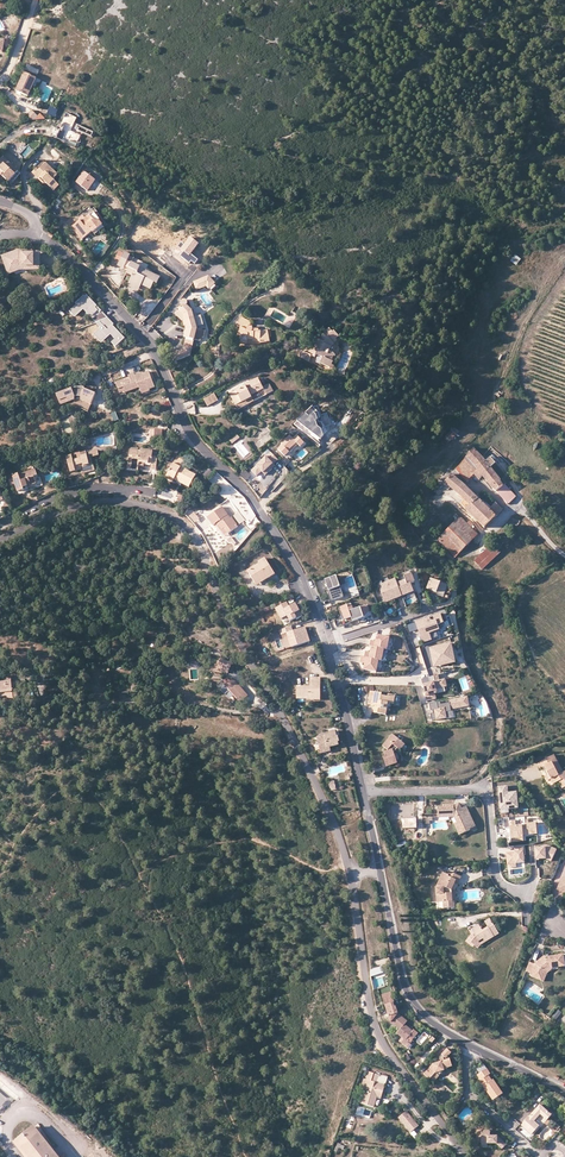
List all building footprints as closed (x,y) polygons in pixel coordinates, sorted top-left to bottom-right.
[(36,79),(24,74),(16,92),(28,97),(36,79)] [(25,117),(29,120),(34,120),(38,116),(31,110),(25,117)] [(76,118),(66,114),(62,123),(65,124),(62,131),(59,129),(55,137),(75,146),(80,135),(70,131),(76,118)] [(0,160),(0,175),(0,174),(10,183),(19,173),(3,157),(0,160)] [(42,163),(32,173),(39,180),(41,179),(53,191),(58,186),(53,180),(56,176),(42,163)] [(84,172),(76,183),(87,191),(95,180),(84,172)] [(93,213),(85,219),(81,223),(80,222),(72,228),(81,240),(91,233),(93,236),(103,228),(98,221),(99,221),(93,213)] [(184,245),(181,243),(178,247),(184,252),(181,256),(189,264),(191,261),(195,264),(198,260),(191,254),(199,244),(190,237),(184,245)] [(40,271),(40,254),(23,254),(20,254),(19,251),(2,257),(7,271),(20,267),(34,267),(34,271),(40,271)] [(129,256),(124,253),(117,266),(123,269),(129,256)] [(515,255),(510,261),(516,266),(521,260),(515,255)] [(132,276),(129,282),(134,284),(136,282),(141,285),(150,289),(153,283),(156,285),(160,278),(131,263),(126,273),(132,276)] [(208,276),(193,283),(196,291),(205,286),(210,291),(216,285),(208,276)] [(134,284),(129,282),(127,286),(137,292),(141,285),(136,282),(134,284)] [(96,323),(108,319),(87,295),(85,297),(84,296),(76,303),(77,305),(69,312),(75,318),(84,310),(96,323)] [(179,310),(184,316),(187,326),(188,330),(184,344),(192,347),(194,341),(200,343),(201,338),(203,339),(205,332),(197,330),(192,311),(187,306),(188,305),(188,304),(188,303),(187,302),(186,301),(185,301),(184,301),(183,301),(182,302),(181,302),(181,303),(181,304),(181,306),(182,307),(179,310)] [(184,316),(179,310),(175,314),(182,323),(183,322),(184,327),(187,326),(184,316)] [(240,343),(247,344),(248,339),(253,340),(252,343),(259,343),(270,342),(269,331),(260,332),(259,332),(258,330),(253,330),(253,328),(249,327),(251,324),(241,318),(237,326),(239,328),(238,335),(241,335),(240,343)] [(108,319),(96,323),(100,329),(93,335),(101,345),(111,336),(115,340),(111,344),(115,348),(125,340),(113,326),(114,325),(108,319)] [(320,364),(330,368),(331,365),(333,362),(331,361),(333,356),(335,357),(335,356),(332,353),(329,351),(331,347),(337,341),(336,339),(338,337),(334,332),(332,333),(329,329),(325,332),(326,333),(323,335),(321,341),(319,340),(317,344),(313,342),(310,350),(308,354),(303,352),(302,352),(300,358),(309,362),(311,357),(315,358),(316,355),(323,358),(320,364)] [(192,349),(184,346),(183,349),(183,352),(180,351),(171,355),(174,362),(190,355),(192,349)] [(127,379),(114,383),(118,392),(123,390),(125,394),(137,389),(139,394),(154,389),(147,372),(141,375),(140,373),(134,376),(132,374),(126,376),(127,379)] [(245,387),(230,395),(235,406),(250,398),(250,395),(263,389),(266,395),(273,391),(270,384),(262,388),(257,379),(244,385),(245,387)] [(91,404),(96,394),(85,389),(84,388),(84,387),(72,387),(72,389),(56,395),(58,401),(66,399),(68,403),(74,400),(74,397),(81,397),(81,400),(91,404)] [(214,394),(204,399),(208,406),(218,401),(214,394)] [(88,411),(90,405),(81,402),(79,407),(88,411)] [(161,405),(163,410),(171,407),(169,402),(161,405)] [(312,407),(305,413),(309,416),(313,412),(316,414),(317,419),(320,417),(319,413),(312,407)] [(309,416),(305,413),(297,421),(321,440),(324,437),(322,431),(321,429),(317,427),(316,421),(317,419),(316,414),(313,412),(309,416)] [(319,422),(317,419),(316,421),(317,427),(321,429),(322,431),(324,428),(322,423),(319,422)] [(455,436),(451,431),(445,437),(448,440),(450,442),(455,436)] [(236,435),(230,440),(232,443),(239,438),(236,435)] [(305,445),(297,436),(293,440),(290,436),(281,444),(282,446),(278,450),(285,458),(290,454),(289,452),(297,445),(300,449),(305,445)] [(141,452),(131,450),(128,469),(139,471),(140,462),(152,464),(152,469),(156,470),(158,458),(152,457),(153,452),(141,451),(141,452)] [(485,463),(474,450),(467,457),(461,464),(456,470),(467,482),(474,475),(479,480),(483,477),(491,487),(499,494),(508,505),(516,498),(506,487),(507,486),(503,480),(500,481),(495,474),(490,469),(485,463)] [(82,459),(80,454),(80,451),(71,453),(72,456),(73,462),(82,459)] [(555,457),(544,451),(541,456),(552,462),(555,457)] [(86,452),(80,454),(82,459),(73,462),(72,456),(67,457),(71,473),(84,469),(85,471),(95,469),(92,458),(99,456),(98,452),(87,455),(86,452)] [(278,460),(271,452),(251,470),(257,477),(262,472),(265,476),(276,466),(274,464),(278,460)] [(485,463),(490,469),(495,464),(490,458),(485,463)] [(183,463),(176,459),(166,478),(173,482),(175,480),(190,488),(196,476),(188,471),(190,467),(183,463)] [(96,474),(95,469),(85,471),(86,477),(96,474)] [(19,475),(9,479),(11,485),(16,484),(19,493),(24,491),(24,489),(36,484),(35,477),(37,476),(36,471),(19,476),(19,475)] [(485,528),(496,518),(489,511),(491,509),(486,503),(485,504),(478,496),(476,498),(452,475),(445,483),(465,501),(471,506),(466,510),(485,528)] [(223,483),(215,476),(211,480),(219,488),(223,483)] [(461,505),(466,510),(471,506),(465,501),(461,505)] [(489,511),(496,518),(502,511),(496,504),(491,509),(489,511)] [(217,523),(222,530),(226,528),(230,533),(238,527),(232,518),(230,519),(222,507),(208,518),(214,526),(217,523)] [(193,512),(189,516),(195,522),(199,518),(193,512)] [(240,512),(234,515),(238,525),(244,522),(240,512)] [(456,521),(439,539),(455,556),(477,535),(456,515),(453,518),(456,521)] [(236,544),(231,538),(227,541),(229,543),(230,542),(233,546),(236,544)] [(500,553),(493,545),(475,561),(483,570),(500,553)] [(248,572),(255,583),(267,575),(269,578),(275,574),(266,559),(259,563),(260,565),(248,572)] [(379,586),(385,603),(414,592),(411,584),(415,583),(411,574),(404,577),(406,581),(398,584),(396,579),(379,586)] [(267,575),(255,583),(257,586),(269,578),(267,575)] [(329,590),(332,601),(344,597),(343,595),(343,594),(348,592),(349,593),(351,599),(360,596),(357,587),(348,590),(344,578),(338,580),(336,576),(325,580),(329,590)] [(431,579),(427,589),(439,594),(444,596),(448,585),(441,582),(431,579)] [(441,582),(448,585),(444,596),(439,594),(438,596),(450,600),(455,587),(441,581),(441,582)] [(286,602),(275,608),(281,620),(287,616),(290,622),(297,618),(295,614),(300,611),(295,603),(289,606),(286,602)] [(367,606),(354,610),(351,604),(341,608),(345,620),(351,618),(353,622),(370,616),(369,613),(367,606)] [(371,612),(369,613),(370,616),(360,619),(362,623),(373,619),(371,612)] [(438,625),(444,623),(440,614),(429,618),(430,620),(427,620),(427,619),(416,622),(420,634),(422,633),(422,635),(420,636),(423,643),(430,641),(429,637),(430,636),(429,633),(440,630),(438,625)] [(305,627),(286,633),(291,647),(310,641),(305,627)] [(387,650),(389,638),(377,636),(376,642),(370,641),(369,646),(371,647),(384,649),(387,650)] [(454,658),(451,644),(430,648),(433,661),(434,661),(435,665),(442,664),(441,661),(454,658)] [(381,661),(384,649),(371,647),(370,653),(365,652),(364,657),(379,661),(381,661)] [(376,672),(379,661),(364,657),(361,657),(360,662),(365,663),(364,670),(376,672)] [(434,661),(433,661),(434,667),(455,663),(454,658),(441,661),(442,664),(435,665),(434,661)] [(440,681),(438,675),(429,678),(430,683),(423,685),(427,701),(436,699),(435,694),(437,694),(436,690),(447,687),(445,679),(440,681)] [(7,695),(7,697),(13,696),(13,698),(18,698),(17,689),(13,690),(11,676),(5,677),(5,682),(0,683),(0,696),(7,695)] [(232,679),(225,685),(241,703),(248,697),(232,679)] [(308,697),(321,697),(321,689),(316,689),(316,685),(321,685),(321,679),(310,679),(310,687),(297,688),(297,699),(308,699),(308,697)] [(382,694),(371,692),(369,706),(374,707),(374,713),(386,716),(387,711),(391,712),(392,704),(394,705),(396,697),(388,695),(388,697),(382,696),(382,694)] [(469,705),(468,697),(449,700),(450,703),(441,705),(440,702),(429,704),(430,711),(432,710),(432,713),(430,714),(431,720),(437,719),(437,720),(447,719),(446,712),(451,711),(451,710),(464,708),(463,706),(469,705)] [(335,731),(316,736),(321,754),(332,751),(331,748),(339,745),(339,742),(340,742),(339,737),(337,738),(335,731)] [(396,748),(401,742),(393,735),(383,747),(389,752),(384,753),(385,758),(383,758),(386,767),(396,764),(392,751),(396,748)] [(405,745),(401,742),(396,748),(400,751),(405,745)] [(564,780),(564,771),(563,772),(554,755),(538,764),(540,769),(544,767),(548,775),(547,775),(549,781),(552,779),(555,783),(559,781),(564,778),(564,780)] [(508,785),(500,786),(501,809),(519,807),(518,791),(509,792),(508,785)] [(461,827),(464,833),(471,830),(470,828),(475,826),(469,812),(464,815),(461,809),(454,812),(454,805),(444,805),(443,806),(438,807),(438,817),(454,817),(457,823),(459,828),(461,827)] [(464,815),(469,812),(466,806),(462,808),(461,809),(464,815)] [(416,819),(402,819),(402,829),(416,828),(416,819)] [(510,821),(511,838),(523,837),(523,835),(537,834),(536,823),(525,823),(525,824),(516,825),(516,820),(510,821)] [(459,834),(464,833),(461,827),(459,828),(457,823),(454,824),(459,834)] [(534,844),(530,845),(531,865),(536,865),(535,859),(546,859),(551,861),(557,849),(547,845),(535,846),(534,844)] [(523,851),(506,852),(507,868),(516,867),(516,864),(524,863),(523,851)] [(453,901),(452,889),(456,880),(459,881),(461,877),(449,871),(447,874),(443,873),(436,888),(437,902),(443,902),(444,908),(455,907),(454,900),(453,901)] [(485,922),(488,928),(493,936),(494,938),(499,935),(490,919),(485,922)] [(481,928),(473,933),(479,942),(483,940),(485,943),(490,941),(489,939),(493,936),(488,928),(482,931),(481,928)] [(473,933),(472,931),(470,933),(471,935),(466,942),(473,948),(475,947),(479,949),(482,946),(485,943),(483,940),(479,942),(473,933)] [(536,966),(533,974),(539,977),(542,974),(544,974),(550,969),(563,967),(562,955),(547,957),(547,959),(544,960),(541,962),(541,961),(536,966)] [(530,963),(526,972),(533,974),(536,966),(530,963)] [(383,973),(381,967),(371,970),(371,977),(383,973)] [(539,977),(533,974),(532,977),(545,982),(548,974),(551,971),(550,969),(544,974),(542,974),(539,977)] [(391,1022),(398,1013),(393,992),(384,994),(391,1022)] [(557,1010),(552,1017),(557,1021),(562,1013),(557,1010)] [(408,1021),(398,1013),(391,1022),(398,1028),(400,1030),(397,1033),(404,1039),(401,1042),(408,1048),(411,1044),(406,1040),(409,1035),(413,1031),(405,1024),(408,1021)] [(415,1029),(413,1031),(409,1035),(413,1038),(418,1032),(415,1029)] [(424,1074),(430,1079),(436,1073),(445,1070),(445,1068),(452,1066),(450,1058),(445,1059),(451,1052),(447,1048),(440,1056),(441,1061),(433,1064),(424,1074)] [(486,1068),(477,1074),(481,1080),(480,1081),(493,1100),(503,1093),(493,1079),(492,1080),(488,1075),(490,1074),(486,1068)] [(436,1073),(430,1079),(434,1082),(445,1070),(436,1073)] [(370,1080),(373,1074),(367,1072),(365,1079),(363,1085),(368,1086),(363,1103),(374,1106),(377,1097),(378,1095),(381,1096),(385,1084),(376,1082),(370,1080)] [(387,1078),(378,1075),(373,1074),(370,1080),(376,1082),(385,1084),(387,1078)] [(540,1104),(522,1124),(532,1134),(540,1125),(535,1121),(540,1114),(547,1120),(551,1115),(540,1104)] [(419,1126),(407,1111),(399,1117),(411,1132),(419,1126)] [(32,1127),(13,1143),(15,1146),(16,1145),(23,1153),(22,1154),(24,1156),(25,1156),(26,1156),(55,1156),(52,1153),(54,1152),(51,1150),(50,1151),(43,1142),(44,1141),(42,1138),(41,1139),(33,1130),(34,1129),(32,1127)] [(530,1140),(533,1136),(519,1127),(516,1131),(530,1140)] [(482,1132),(477,1132),(477,1142),(481,1142),(482,1146),(488,1146),(488,1143),(497,1144),(502,1149),(506,1144),(498,1135),(491,1135),(490,1130),(482,1130),(482,1132)]
